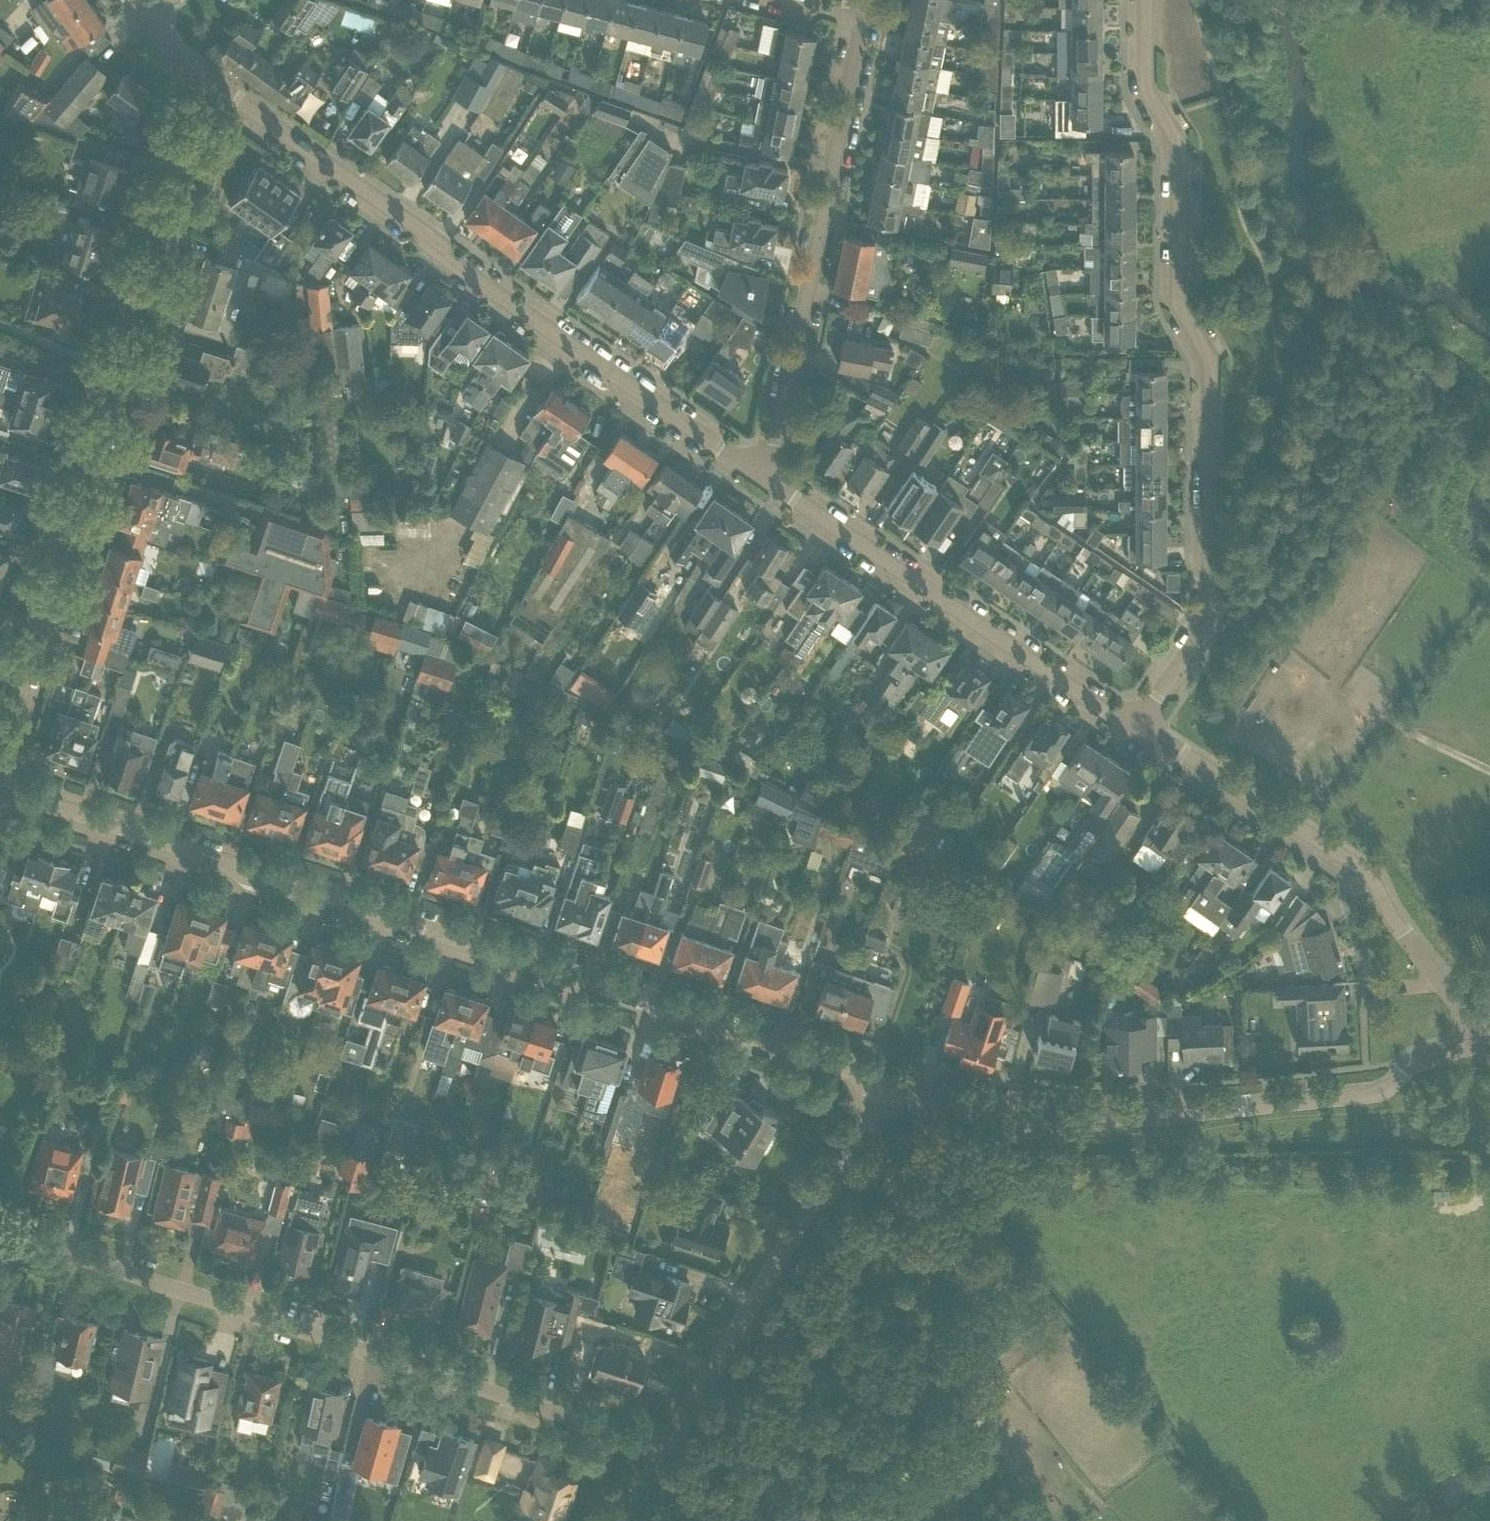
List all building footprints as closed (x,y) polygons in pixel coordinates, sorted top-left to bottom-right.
[(87,0),(43,0),(31,9),(50,35),(52,32),(57,24),(63,19),(88,1),(87,0)] [(271,18),(291,32),(296,25),(297,23),(314,0),(284,0),(271,18)] [(296,25),(306,32),(328,0),(314,0),(297,23),(296,25)] [(365,3),(393,13),(397,4),(386,0),(366,0),(365,3)] [(533,23),(539,0),(515,0),(514,5),(510,17),(522,20),(533,23)] [(560,17),(564,0),(539,0),(533,23),(545,26),(548,14),(560,17)] [(583,22),(588,0),(564,0),(560,17),(583,22)] [(583,22),(579,37),(602,43),(606,28),(613,0),(588,0),(583,22)] [(606,28),(629,34),(637,4),(628,2),(628,1),(623,0),(613,0),(606,28)] [(909,12),(936,18),(950,20),(951,21),(955,0),(912,0),(909,12)] [(88,1),(63,19),(57,24),(52,32),(61,38),(70,49),(105,24),(88,1)] [(1015,4),(1005,3),(1005,17),(1014,18),(1015,4)] [(397,4),(393,13),(408,18),(412,9),(397,4)] [(629,34),(626,46),(649,52),(660,9),(646,6),(645,6),(637,4),(629,34)] [(1073,5),(1073,28),(1099,28),(1099,5),(1073,5)] [(660,55),(672,58),(683,16),(674,13),(660,9),(649,52),(660,55)] [(909,12),(905,36),(945,43),(950,20),(936,18),(909,12)] [(443,29),(447,19),(432,14),(429,24),(443,29)] [(989,14),(988,28),(996,28),(998,28),(999,14),(989,14)] [(692,18),(683,16),(672,58),(681,61),(684,49),(699,52),(706,21),(692,18)] [(461,24),(447,19),(443,29),(458,34),(461,24)] [(250,48),(261,32),(244,20),(217,58),(255,84),(271,63),(250,48)] [(716,36),(716,37),(724,40),(728,29),(721,26),(720,26),(716,36)] [(728,29),(724,40),(733,44),(738,31),(729,27),(728,29)] [(1004,27),(1003,50),(1013,50),(1014,36),(1020,36),(1020,28),(1004,27)] [(6,45),(12,37),(0,28),(0,40),(6,45)] [(773,28),(769,48),(768,53),(780,55),(781,54),(808,59),(813,36),(773,28)] [(988,28),(988,42),(998,42),(998,28),(996,28),(988,28)] [(1060,28),(1060,51),(1072,51),(1099,51),(1099,28),(1073,28),(1060,28)] [(905,36),(900,59),(940,67),(945,43),(905,36)] [(489,37),(484,47),(499,54),(504,44),(489,37)] [(724,40),(718,54),(728,57),(733,44),(724,40)] [(499,54),(522,64),(526,53),(504,44),(499,54)] [(41,47),(30,65),(40,72),(51,54),(41,47)] [(1013,50),(1003,50),(1003,64),(1013,64),(1013,57),(1013,50)] [(1072,51),(1060,51),(1060,74),(1072,74),(1099,74),(1099,51),(1072,51)] [(526,53),(522,64),(544,72),(548,61),(526,53)] [(781,54),(780,55),(776,77),(803,82),(808,59),(781,54)] [(477,80),(487,61),(474,55),(453,95),(466,102),(478,80),(477,80)] [(478,80),(466,102),(498,118),(525,71),(490,55),(487,61),(477,80),(478,80)] [(350,56),(330,85),(350,99),(352,96),(364,79),(369,73),(370,70),(350,56)] [(87,57),(53,97),(34,120),(37,122),(81,136),(89,126),(74,113),(96,86),(108,94),(107,95),(119,104),(113,112),(131,125),(145,106),(141,103),(150,92),(124,73),(117,82),(106,75),(107,74),(87,57)] [(891,81),(895,82),(936,89),(947,92),(951,69),(940,67),(900,59),(898,70),(894,70),(891,81)] [(987,60),(986,74),(997,74),(998,60),(987,60)] [(271,63),(255,84),(293,111),(319,73),(302,61),(291,77),(271,63)] [(548,61),(544,72),(559,77),(563,66),(548,61)] [(572,65),(567,80),(575,83),(589,88),(593,77),(579,72),(578,67),(572,65)] [(711,71),(706,85),(715,89),(720,75),(711,71)] [(364,79),(352,96),(366,106),(368,104),(377,91),(383,83),(369,73),(364,79)] [(803,82),(776,77),(764,74),(759,97),(799,105),(803,82)] [(982,75),(978,97),(996,100),(997,74),(986,74),(986,75),(982,75)] [(1067,93),(1072,95),(1072,97),(1099,97),(1099,74),(1072,74),(1072,80),(1067,82),(1067,93)] [(525,77),(520,86),(532,93),(537,83),(525,77)] [(593,77),(589,88),(605,93),(608,82),(593,77)] [(34,120),(53,97),(20,81),(1,111),(34,120)] [(895,82),(891,104),(931,112),(936,89),(895,82)] [(360,115),(349,131),(370,146),(382,130),(385,125),(389,128),(406,104),(414,93),(401,83),(393,95),(389,100),(380,112),(368,104),(366,106),(360,115)] [(542,98),(562,111),(570,97),(551,85),(542,98)] [(706,85),(700,98),(704,99),(710,102),(715,89),(706,85)] [(1002,85),(1002,96),(1011,97),(1012,85),(1002,85)] [(620,99),(635,105),(639,94),(624,89),(620,99)] [(589,112),(591,110),(600,97),(585,91),(577,103),(589,112)] [(635,105),(657,113),(661,102),(639,94),(635,105)] [(1002,96),(1001,115),(1011,115),(1011,97),(1002,96)] [(591,110),(589,112),(590,112),(624,124),(629,109),(630,109),(631,108),(600,97),(591,110)] [(759,97),(755,120),(794,128),(799,105),(759,97)] [(1055,97),(1055,136),(1085,136),(1085,122),(1099,122),(1099,97),(1072,97),(1055,97)] [(680,121),(685,106),(663,98),(661,102),(657,113),(680,121)] [(891,104),(886,127),(926,135),(931,112),(891,104)] [(985,109),(984,122),(993,122),(993,109),(985,109)] [(693,116),(688,129),(697,133),(702,120),(693,116)] [(619,136),(624,124),(612,120),(608,132),(619,136)] [(702,120),(697,133),(698,133),(705,136),(710,123),(702,120)] [(755,120),(752,134),(741,132),(739,142),(789,152),(794,128),(755,120)] [(414,121),(397,144),(386,160),(412,179),(440,139),(414,121)] [(993,122),(984,122),(977,121),(976,143),(992,144),(993,122)] [(640,127),(608,175),(613,178),(615,175),(619,178),(618,179),(648,200),(648,201),(649,202),(672,148),(670,148),(648,134),(646,137),(642,134),(646,129),(640,127)] [(886,127),(882,150),(922,158),(927,135),(926,135),(886,127)] [(104,144),(85,138),(76,135),(68,164),(85,169),(78,189),(114,200),(119,182),(122,183),(127,167),(100,158),(104,144)] [(460,135),(435,171),(424,188),(453,207),(469,183),(468,183),(476,171),(484,176),(505,145),(494,138),(485,152),(460,135)] [(875,161),(873,172),(918,181),(928,183),(933,160),(922,158),(882,150),(879,162),(875,161)] [(1133,174),(1133,151),(1086,151),(1086,161),(1093,161),(1093,174),(1133,174)] [(537,152),(523,171),(482,229),(498,241),(517,214),(511,210),(547,159),(537,152)] [(983,155),(983,169),(991,169),(992,155),(983,155)] [(560,158),(556,165),(569,174),(574,166),(560,158)] [(772,162),(759,159),(758,163),(745,160),(742,174),(727,171),(722,194),(721,197),(742,202),(762,205),(765,190),(769,187),(773,192),(782,194),(783,189),(785,190),(788,177),(785,176),(787,168),(771,165),(772,162)] [(998,173),(1007,173),(1008,159),(998,159),(998,173)] [(668,164),(658,184),(680,189),(685,164),(670,161),(668,164)] [(270,232),(252,257),(282,270),(295,240),(277,227),(300,194),(257,164),(229,204),(270,232)] [(498,172),(477,201),(465,217),(482,229),(523,171),(513,164),(504,177),(498,172)] [(991,169),(983,169),(970,167),(967,180),(982,183),(990,183),(991,169)] [(918,181),(873,172),(871,183),(875,184),(872,196),(920,205),(927,207),(931,184),(928,183),(918,181)] [(1007,173),(998,173),(997,196),(1006,196),(1007,194),(1007,186),(1007,173)] [(1133,174),(1093,174),(1093,197),(1133,197),(1133,174)] [(680,189),(658,184),(652,199),(677,204),(680,189)] [(1006,196),(1024,197),(1024,186),(1007,186),(1007,194),(1006,196)] [(955,207),(975,211),(979,192),(959,188),(955,207)] [(920,205),(872,196),(868,219),(904,226),(907,212),(918,214),(920,205)] [(1133,197),(1093,197),(1092,220),(1132,221),(1133,197)] [(525,220),(517,214),(498,241),(516,253),(534,228),(536,229),(551,208),(539,200),(525,220)] [(532,244),(520,261),(538,273),(557,247),(558,248),(558,247),(580,215),(561,202),(539,234),(532,244)] [(100,211),(81,205),(73,203),(69,216),(77,218),(65,259),(95,269),(108,227),(96,223),(100,211)] [(980,216),(990,216),(990,203),(981,203),(980,216)] [(996,220),(1006,221),(1006,207),(996,206),(996,220)] [(306,207),(301,218),(308,221),(313,210),(307,208),(306,207)] [(331,215),(320,232),(314,240),(324,246),(309,268),(319,275),(351,229),(331,215)] [(760,217),(748,215),(747,218),(733,216),(730,230),(715,227),(711,247),(743,260),(750,261),(753,246),(757,243),(761,248),(770,250),(772,245),(774,245),(776,233),(774,232),(776,224),(760,221),(760,217)] [(990,216),(980,216),(974,215),(969,241),(989,245),(990,216)] [(565,252),(558,247),(558,248),(557,247),(538,273),(567,293),(608,233),(588,219),(565,252)] [(1006,221),(996,220),(995,234),(1005,235),(1006,221)] [(1132,221),(1092,220),(1085,220),(1084,231),(1092,231),(1092,245),(1132,245),(1132,221)] [(883,242),(844,234),(834,287),(877,296),(879,285),(889,279),(883,242)] [(755,266),(684,237),(676,249),(689,254),(688,258),(712,268),(709,280),(708,281),(759,309),(760,302),(765,303),(767,290),(763,289),(765,276),(754,273),(755,266)] [(615,241),(614,242),(606,253),(619,262),(628,251),(615,241)] [(369,244),(358,260),(351,269),(361,276),(349,294),(358,300),(389,258),(369,244)] [(204,256),(196,281),(229,291),(232,283),(244,286),(244,287),(246,282),(249,270),(242,268),(246,255),(220,245),(215,260),(204,256)] [(983,269),(986,252),(951,245),(948,261),(983,269)] [(1132,245),(1092,245),(1092,266),(1105,266),(1132,266),(1132,245)] [(389,258),(358,300),(368,307),(381,289),(391,296),(387,301),(397,308),(404,298),(411,288),(402,281),(409,271),(389,258)] [(1010,262),(993,261),(992,289),(1008,290),(1010,262)] [(599,264),(576,297),(621,328),(644,295),(599,264)] [(1105,266),(1092,266),(1092,291),(1094,291),(1105,291),(1132,291),(1132,266),(1105,266)] [(42,268),(33,296),(28,312),(56,321),(52,332),(73,339),(82,309),(74,306),(78,293),(65,289),(69,277),(42,268)] [(1055,268),(1045,269),(1047,283),(1057,282),(1055,268)] [(189,314),(185,327),(204,333),(212,336),(212,338),(235,345),(240,330),(231,327),(240,297),(244,286),(232,283),(229,291),(196,281),(186,314),(189,314)] [(244,287),(244,286),(240,297),(249,300),(254,285),(246,282),(244,287)] [(337,363),(332,326),(327,282),(307,285),(309,305),(320,443),(326,496),(350,493),(341,397),(340,384),(337,363)] [(1058,282),(1048,284),(1049,294),(1060,292),(1058,282)] [(404,298),(397,308),(391,317),(391,343),(417,343),(429,327),(441,310),(448,299),(428,285),(414,304),(404,298)] [(1095,302),(1095,314),(1105,314),(1132,315),(1132,291),(1105,291),(1094,291),(1092,291),(1087,291),(1087,302),(1095,302)] [(668,312),(644,295),(621,328),(645,345),(668,312)] [(713,297),(690,328),(708,340),(720,324),(717,322),(723,315),(724,316),(731,307),(713,297)] [(1052,316),(1063,314),(1061,300),(1050,302),(1052,316)] [(676,301),(668,312),(645,345),(663,357),(686,324),(676,317),(684,307),(676,301)] [(902,318),(905,319),(934,329),(938,330),(944,313),(908,301),(902,318)] [(441,310),(429,327),(433,330),(445,313),(441,310)] [(441,330),(429,346),(427,363),(440,372),(458,345),(470,353),(488,327),(467,312),(450,337),(441,330)] [(740,317),(726,337),(737,344),(750,347),(755,322),(750,319),(742,314),(740,317)] [(1063,314),(1052,316),(1055,330),(1056,335),(1066,333),(1063,314)] [(1132,315),(1105,314),(1095,314),(1091,314),(1090,339),(1132,339),(1132,315)] [(841,354),(838,366),(867,371),(873,343),(872,343),(876,326),(848,317),(840,354),(841,354)] [(358,323),(332,326),(337,363),(362,361),(358,323)] [(927,344),(934,329),(927,327),(920,342),(927,344)] [(493,331),(481,347),(474,358),(482,363),(461,394),(470,401),(510,343),(504,339),(505,334),(499,329),(494,331),(493,331)] [(175,349),(166,375),(184,381),(183,386),(185,390),(189,393),(194,393),(199,391),(201,387),(207,370),(223,375),(226,366),(230,367),(232,362),(251,368),(247,380),(257,383),(263,361),(255,359),(257,350),(236,345),(233,355),(195,342),(191,354),(175,349)] [(528,356),(510,343),(470,401),(480,408),(502,377),(509,383),(528,356)] [(699,376),(696,380),(704,385),(728,402),(744,379),(723,364),(728,357),(717,350),(707,364),(699,376)] [(1021,365),(1023,359),(1005,352),(1003,358),(1021,365)] [(1160,357),(1141,357),(1128,357),(1128,370),(1137,370),(1137,392),(1164,393),(1164,369),(1160,369),(1160,357)] [(905,377),(912,366),(903,360),(896,371),(905,377)] [(364,381),(362,361),(337,363),(340,384),(364,381)] [(1052,367),(1032,361),(1029,371),(1049,377),(1052,367)] [(41,375),(1,362),(0,366),(0,375),(22,382),(18,395),(18,396),(52,406),(52,404),(56,402),(58,396),(56,392),(60,381),(41,375)] [(1085,379),(1075,379),(1061,379),(1061,393),(1085,393),(1085,379)] [(875,382),(870,394),(888,402),(893,391),(875,382)] [(977,402),(990,409),(1001,389),(989,382),(977,402)] [(392,392),(391,383),(374,384),(374,393),(392,392)] [(552,386),(541,402),(520,433),(529,439),(527,442),(537,448),(571,399),(552,386)] [(0,389),(0,404),(14,409),(10,420),(42,430),(42,427),(46,426),(52,406),(18,396),(18,395),(0,389)] [(991,409),(1002,416),(1014,399),(1003,392),(991,409)] [(1137,392),(1127,392),(1121,392),(1121,396),(1119,402),(1119,409),(1121,415),(1121,416),(1136,416),(1164,416),(1164,393),(1137,392)] [(512,397),(503,393),(488,420),(497,425),(512,397)] [(888,402),(870,394),(864,405),(882,414),(888,402)] [(377,399),(379,418),(386,423),(394,422),(391,397),(377,399)] [(571,399),(537,448),(545,453),(547,455),(563,431),(572,437),(589,411),(571,399)] [(844,405),(820,440),(823,442),(812,457),(832,471),(837,463),(848,471),(867,444),(855,436),(850,442),(840,436),(856,413),(844,405)] [(911,453),(931,424),(917,415),(898,444),(911,453)] [(1136,416),(1121,416),(1117,416),(1117,440),(1136,440),(1136,439),(1164,439),(1164,416),(1136,416)] [(471,425),(459,419),(450,438),(461,444),(471,425)] [(931,424),(911,453),(925,462),(947,428),(933,420),(931,424)] [(192,438),(170,431),(151,425),(141,453),(183,467),(187,452),(211,460),(211,457),(232,464),(239,440),(195,426),(192,438)] [(1045,431),(1040,438),(1047,443),(1052,436),(1045,431)] [(595,486),(597,487),(592,493),(597,496),(595,499),(599,502),(638,444),(620,432),(603,456),(612,462),(595,486)] [(2,464),(0,471),(0,478),(29,487),(30,483),(33,481),(34,477),(33,474),(37,463),(21,458),(23,452),(7,447),(10,438),(0,435),(0,463),(2,464)] [(1054,435),(1047,446),(1059,454),(1067,444),(1054,435)] [(875,436),(857,463),(846,479),(870,495),(895,457),(887,451),(890,446),(875,436)] [(1136,461),(1136,463),(1163,463),(1164,439),(1136,439),(1136,440),(1136,461)] [(419,441),(402,441),(402,454),(419,454),(419,441)] [(454,508),(452,511),(488,530),(524,461),(489,442),(459,498),(454,508)] [(537,448),(527,442),(519,453),(529,460),(531,458),(537,448)] [(638,444),(599,502),(606,506),(612,497),(613,498),(630,474),(639,480),(655,456),(638,444)] [(1074,448),(1074,463),(1084,463),(1085,448),(1074,448)] [(992,450),(978,470),(991,478),(992,476),(993,475),(998,468),(1000,469),(1006,460),(992,450)] [(435,462),(423,459),(422,477),(430,477),(435,462)] [(572,460),(561,485),(575,492),(587,467),(572,460)] [(654,516),(683,475),(664,462),(645,488),(654,494),(644,508),(654,516)] [(1084,463),(1074,463),(1074,477),(1084,477),(1084,463)] [(1163,463),(1136,463),(1123,463),(1123,486),(1136,486),(1163,486),(1163,463)] [(911,472),(898,490),(887,507),(910,523),(934,487),(911,472)] [(980,473),(969,489),(979,496),(990,480),(980,473)] [(683,475),(654,516),(665,523),(675,508),(684,514),(702,488),(683,475)] [(979,496),(976,501),(977,501),(987,509),(1004,484),(992,476),(991,478),(990,480),(979,496)] [(945,477),(913,525),(936,541),(958,508),(968,514),(977,501),(976,501),(963,492),(964,489),(945,477)] [(175,517),(184,520),(191,498),(133,480),(126,501),(175,517)] [(1136,486),(1136,500),(1124,500),(1124,510),(1136,510),(1163,510),(1163,486),(1136,486)] [(408,491),(392,491),(392,502),(408,502),(408,491)] [(454,508),(459,498),(446,491),(441,501),(454,508)] [(563,493),(551,516),(561,521),(573,498),(563,493)] [(0,494),(0,525),(15,530),(22,505),(1,498),(2,494),(0,494)] [(691,518),(669,551),(682,561),(689,551),(692,547),(702,554),(704,551),(714,536),(732,509),(713,496),(696,521),(691,518)] [(1067,496),(1067,509),(1074,509),(1084,509),(1084,496),(1067,496)] [(125,524),(122,535),(145,542),(145,540),(164,546),(170,529),(180,533),(184,520),(175,517),(126,501),(119,522),(125,524)] [(305,502),(299,518),(319,525),(324,508),(305,502)] [(1036,512),(1025,504),(1019,513),(1030,521),(1036,512)] [(228,531),(222,550),(219,558),(256,570),(239,621),(273,632),(285,595),(289,583),(301,587),(318,593),(325,595),(326,594),(330,582),(338,557),(329,554),(327,527),(319,525),(299,518),(285,513),(265,506),(257,530),(253,540),(228,531)] [(602,506),(599,511),(606,516),(609,511),(602,506)] [(704,551),(702,554),(712,561),(703,574),(716,583),(738,551),(733,547),(751,522),(732,509),(714,536),(704,551)] [(1084,509),(1074,509),(1074,524),(1084,524),(1084,509)] [(1163,510),(1136,510),(1136,533),(1163,533),(1163,510)] [(567,511),(509,627),(547,646),(605,530),(567,511)] [(1014,520),(1021,524),(1025,518),(1019,513),(1014,520)] [(971,531),(976,534),(960,557),(980,571),(1002,539),(1006,532),(981,516),(971,531)] [(1058,540),(1064,530),(1051,522),(1045,531),(1058,540)] [(1110,537),(1102,532),(1094,526),(1086,539),(1101,549),(1110,537)] [(629,554),(641,535),(630,527),(617,546),(629,554)] [(1064,530),(1058,540),(1068,547),(1075,538),(1064,530)] [(383,532),(356,532),(357,542),(383,542),(383,532)] [(1126,533),(1126,557),(1126,559),(1136,559),(1136,557),(1163,557),(1163,533),(1136,533),(1126,533)] [(110,543),(102,570),(133,579),(145,542),(122,535),(118,546),(110,543)] [(641,535),(629,554),(639,560),(651,541),(641,535)] [(785,568),(793,556),(784,550),(786,547),(768,536),(751,561),(760,567),(745,591),(774,609),(790,584),(771,572),(777,563),(785,568)] [(1024,548),(1030,553),(1037,543),(1030,538),(1024,548)] [(1002,539),(980,571),(1000,584),(1015,560),(1021,552),(1002,539)] [(2,575),(9,552),(0,549),(0,574),(2,575)] [(1096,565),(1102,557),(1090,549),(1084,557),(1096,565)] [(1021,552),(1015,560),(1000,584),(1020,597),(1035,574),(1023,566),(1029,557),(1021,552)] [(206,559),(215,562),(217,556),(209,553),(206,559)] [(1102,557),(1096,565),(1108,573),(1113,565),(1102,557)] [(824,564),(807,589),(801,585),(785,608),(798,617),(784,637),(796,645),(810,624),(842,576),(824,564)] [(93,598),(124,607),(133,579),(102,570),(93,598)] [(1035,574),(1020,597),(1039,610),(1054,587),(1061,577),(1051,570),(1044,580),(1035,574)] [(1166,572),(1165,590),(1177,590),(1178,572),(1166,572)] [(842,614),(839,618),(855,629),(867,612),(851,602),(861,589),(842,576),(810,624),(796,645),(786,659),(796,666),(835,609),(842,614)] [(1135,592),(1140,584),(1129,576),(1123,584),(1135,592)] [(1072,584),(1061,577),(1054,587),(1039,610),(1058,623),(1074,600),(1065,594),(1072,584)] [(363,592),(330,582),(326,594),(363,604),(366,594),(363,593),(363,592)] [(654,593),(638,582),(615,615),(632,626),(654,593)] [(155,598),(159,587),(145,583),(141,593),(155,598)] [(1140,584),(1135,592),(1146,600),(1152,592),(1140,584)] [(318,593),(301,587),(294,609),(311,615),(311,614),(318,593)] [(704,625),(721,598),(708,590),(690,617),(704,625)] [(1058,623),(1077,636),(1092,613),(1099,604),(1100,603),(1081,590),(1074,600),(1058,623)] [(1179,610),(1152,592),(1146,600),(1174,618),(1179,610)] [(325,595),(318,593),(311,614),(340,623),(347,602),(325,595)] [(92,629),(88,640),(111,647),(110,650),(129,656),(137,629),(119,624),(124,607),(93,598),(84,626),(92,629)] [(431,631),(443,635),(455,613),(409,598),(402,621),(404,621),(431,631)] [(721,598),(704,625),(698,634),(696,638),(708,646),(715,636),(716,636),(735,607),(721,598)] [(867,612),(855,629),(825,673),(829,675),(822,684),(832,691),(839,682),(836,680),(869,632),(878,638),(896,613),(876,599),(867,612)] [(370,626),(375,612),(353,604),(348,618),(370,626)] [(1092,613),(1077,636),(1096,649),(1112,626),(1102,619),(1108,610),(1105,608),(1099,604),(1092,613)] [(780,634),(789,619),(775,610),(766,625),(780,634)] [(376,612),(368,633),(396,643),(403,622),(376,612)] [(464,616),(456,634),(487,650),(496,632),(464,616)] [(1119,616),(1112,626),(1096,649),(1116,662),(1138,629),(1119,616)] [(690,617),(685,625),(698,634),(704,625),(690,617)] [(886,674),(872,696),(882,703),(887,696),(895,680),(927,634),(907,620),(889,646),(900,653),(886,674)] [(431,631),(404,621),(396,644),(424,653),(431,631)] [(221,624),(217,637),(229,640),(233,628),(221,624)] [(234,637),(246,641),(250,627),(239,624),(234,637)] [(443,635),(431,631),(424,653),(440,659),(448,637),(443,635)] [(947,647),(927,634),(895,680),(887,696),(895,701),(905,687),(906,687),(920,667),(930,673),(947,647)] [(197,635),(193,647),(204,650),(201,662),(218,668),(226,644),(197,635)] [(111,647),(88,640),(84,654),(85,655),(97,659),(101,660),(103,660),(107,662),(108,657),(110,650),(111,647)] [(440,659),(424,653),(416,676),(447,687),(455,664),(440,659)] [(172,654),(167,669),(179,673),(184,658),(172,654)] [(97,659),(85,655),(79,673),(92,677),(97,659)] [(97,659),(92,677),(101,680),(107,662),(103,660),(101,660),(97,659)] [(491,660),(484,682),(491,685),(498,664),(491,660)] [(947,670),(925,703),(919,710),(932,718),(942,703),(960,715),(987,674),(967,661),(957,676),(947,670)] [(560,662),(549,678),(562,687),(574,671),(560,662)] [(124,666),(118,683),(130,687),(136,670),(124,666)] [(508,666),(501,686),(514,691),(521,673),(521,672),(508,666)] [(514,691),(517,692),(534,698),(539,685),(540,681),(521,673),(514,691)] [(578,673),(569,687),(581,694),(590,680),(578,673)] [(118,683),(109,708),(123,712),(131,687),(130,687),(118,683)] [(58,709),(44,750),(47,751),(46,754),(56,757),(57,754),(65,757),(87,690),(75,686),(67,712),(58,709)] [(1003,696),(992,712),(981,704),(974,716),(985,724),(971,744),(988,756),(982,764),(983,765),(1004,735),(996,730),(999,725),(1007,731),(1027,701),(1006,687),(1001,695),(1003,696)] [(928,695),(919,689),(904,710),(913,716),(928,695)] [(87,690),(65,757),(70,759),(69,762),(79,765),(80,762),(86,764),(99,723),(90,720),(99,694),(87,690)] [(581,706),(584,699),(572,694),(569,702),(581,706)] [(248,714),(254,716),(259,701),(252,699),(248,714)] [(651,709),(644,724),(659,730),(665,714),(651,709)] [(692,728),(672,716),(664,729),(683,742),(692,728)] [(1031,733),(1012,761),(1005,771),(1018,780),(1034,756),(1042,761),(1034,774),(1045,781),(1065,751),(1055,745),(1066,728),(1053,719),(1051,722),(1045,717),(1033,734),(1031,733)] [(120,724),(110,754),(104,773),(131,782),(136,766),(147,769),(154,749),(129,741),(133,729),(120,724)] [(170,740),(154,787),(158,788),(158,791),(164,794),(167,791),(176,794),(178,795),(195,744),(175,737),(171,740),(170,740)] [(258,789),(254,802),(248,821),(271,828),(290,772),(299,743),(284,737),(274,769),(276,770),(268,792),(258,789)] [(1084,739),(1072,756),(1058,778),(1081,794),(1090,780),(1107,755),(1084,739)] [(201,771),(197,783),(191,802),(214,810),(232,754),(219,749),(216,760),(204,756),(200,770),(201,771)] [(380,750),(373,771),(379,773),(386,752),(380,750)] [(232,754),(214,810),(237,817),(243,798),(247,785),(255,761),(246,758),(232,754)] [(695,770),(722,779),(727,763),(701,754),(695,770)] [(1102,788),(1089,807),(1092,809),(1100,815),(1130,771),(1107,755),(1090,780),(1102,788)] [(854,758),(846,771),(859,780),(867,767),(854,758)] [(328,847),(346,791),(355,765),(354,764),(349,779),(329,772),(329,770),(328,770),(323,786),(322,786),(319,795),(320,795),(305,840),(328,847)] [(419,764),(411,789),(422,793),(431,768),(419,764)] [(303,776),(290,772),(271,828),(293,836),(308,793),(299,790),(303,776)] [(811,773),(802,788),(821,799),(830,784),(811,773)] [(788,811),(795,796),(763,780),(754,800),(787,814),(788,811)] [(644,811),(637,831),(650,836),(667,787),(653,782),(644,811)] [(498,811),(492,832),(504,836),(509,821),(519,788),(503,783),(494,809),(498,811)] [(605,798),(601,813),(612,816),(615,807),(617,802),(620,793),(622,787),(611,783),(605,798)] [(1039,789),(1025,812),(1039,820),(1053,797),(1039,789)] [(350,855),(369,799),(346,791),(328,847),(350,855)] [(615,807),(612,816),(611,819),(625,823),(634,798),(620,793),(617,802),(615,807)] [(819,806),(795,796),(788,811),(802,817),(796,831),(815,839),(818,828),(825,809),(819,806)] [(403,810),(385,866),(407,874),(411,862),(422,866),(430,840),(422,838),(424,832),(425,828),(422,824),(419,822),(415,820),(420,805),(407,800),(404,809),(403,810)] [(1120,801),(1102,827),(1087,849),(1105,862),(1138,813),(1120,801)] [(381,802),(368,840),(362,859),(385,866),(403,810),(404,809),(381,802)] [(1167,802),(1147,831),(1142,839),(1165,855),(1156,868),(1165,874),(1184,845),(1176,839),(1193,814),(1178,803),(1176,807),(1167,802)] [(860,803),(854,813),(864,820),(871,809),(860,803)] [(637,831),(644,811),(634,807),(630,819),(631,819),(628,829),(637,831)] [(934,861),(952,834),(913,807),(890,841),(934,861)] [(855,824),(825,809),(818,828),(849,843),(855,824)] [(461,815),(457,828),(461,829),(469,832),(473,819),(461,815)] [(1087,849),(1102,827),(1087,817),(1067,845),(1083,855),(1087,849)] [(504,836),(498,853),(509,857),(519,825),(509,821),(504,836)] [(581,827),(566,822),(558,846),(573,851),(581,827)] [(1213,827),(1202,843),(1194,854),(1201,859),(1189,876),(1202,885),(1233,841),(1213,827)] [(430,840),(422,866),(432,870),(428,881),(451,888),(469,832),(461,829),(457,828),(454,839),(447,837),(442,844),(430,840)] [(887,873),(898,846),(855,828),(847,856),(887,873)] [(469,832),(451,888),(474,896),(485,864),(487,865),(491,853),(479,849),(483,836),(469,832)] [(1005,836),(989,859),(1001,867),(1017,845),(1005,836)] [(1253,854),(1233,841),(1202,885),(1215,894),(1227,877),(1234,882),(1253,854)] [(13,879),(7,898),(22,903),(26,904),(26,906),(32,908),(32,906),(37,908),(39,902),(53,858),(29,850),(22,869),(17,867),(13,879)] [(579,852),(556,921),(559,922),(558,925),(566,927),(567,925),(576,928),(593,876),(599,858),(579,852)] [(710,859),(697,855),(688,882),(701,886),(710,859)] [(78,867),(53,858),(39,902),(54,907),(52,913),(67,918),(73,899),(74,899),(78,887),(72,885),(78,867)] [(507,859),(496,892),(499,893),(496,902),(502,904),(503,906),(511,909),(513,908),(517,909),(528,877),(529,877),(532,868),(507,859)] [(528,877),(517,909),(520,910),(521,912),(529,915),(531,914),(539,916),(542,908),(545,909),(556,876),(559,866),(546,862),(545,864),(534,860),(532,868),(529,877),(528,877)] [(1231,906),(1218,924),(1236,936),(1261,899),(1271,906),(1289,880),(1288,878),(1289,876),(1278,869),(1276,871),(1270,866),(1252,891),(1249,890),(1236,909),(1231,906)] [(653,892),(635,947),(644,950),(643,953),(654,956),(654,954),(658,955),(668,924),(657,921),(663,903),(662,903),(672,872),(661,869),(653,892)] [(1076,914),(1094,888),(1072,872),(1055,896),(1050,903),(1076,914)] [(1173,879),(1165,874),(1152,892),(1160,897),(1173,879)] [(103,876),(97,895),(92,908),(90,908),(81,933),(97,939),(106,914),(119,918),(129,885),(103,876)] [(593,876),(576,928),(585,931),(584,935),(593,938),(594,934),(596,934),(609,894),(601,891),(604,880),(593,876)] [(1197,892),(1185,883),(1173,900),(1185,909),(1197,892)] [(129,885),(119,918),(131,923),(123,947),(141,953),(126,997),(137,1000),(148,962),(155,940),(154,939),(157,930),(145,926),(156,894),(129,885)] [(1041,886),(1033,897),(1050,903),(1055,896),(1041,886)] [(622,910),(612,940),(613,940),(612,943),(623,947),(624,944),(635,947),(653,892),(640,888),(632,913),(622,910)] [(1300,920),(1316,907),(1296,894),(1274,924),(1285,932),(1285,931),(1300,920)] [(1218,924),(1231,906),(1217,896),(1204,915),(1218,924)] [(159,927),(155,940),(148,962),(181,973),(184,963),(201,907),(179,900),(172,919),(169,930),(159,927)] [(715,913),(696,970),(721,978),(731,947),(722,943),(730,930),(736,933),(744,910),(719,901),(715,913)] [(201,907),(184,963),(196,967),(200,956),(220,963),(225,949),(225,947),(232,928),(221,925),(224,915),(201,907)] [(1300,920),(1285,931),(1295,970),(1319,963),(1321,972),(1341,966),(1330,926),(1324,927),(1321,922),(1325,919),(1316,907),(1300,920)] [(684,931),(682,930),(671,962),(696,970),(715,913),(706,909),(702,921),(689,916),(684,931)] [(742,964),(736,983),(761,991),(780,935),(783,927),(783,925),(758,917),(746,952),(742,964)] [(245,921),(229,969),(238,973),(235,980),(249,985),(268,929),(245,921)] [(780,935),(761,991),(786,1000),(803,948),(792,944),(796,932),(783,927),(780,935)] [(268,929),(249,985),(257,987),(263,989),(267,978),(282,983),(287,970),(281,968),(291,936),(268,929)] [(868,930),(858,957),(873,963),(879,949),(887,952),(892,939),(868,930)] [(59,934),(49,962),(62,966),(66,954),(71,938),(59,934)] [(62,966),(61,970),(73,974),(83,942),(71,938),(66,954),(62,966)] [(298,951),(291,971),(282,997),(288,999),(288,1005),(290,1010),(295,1014),(301,1014),(307,1011),(310,1006),(316,1008),(316,1007),(335,951),(325,947),(323,945),(317,943),(315,944),(312,943),(308,955),(298,951)] [(335,951),(316,1007),(339,1014),(340,1011),(350,1014),(362,975),(353,972),(357,958),(354,957),(354,955),(345,953),(345,954),(335,951)] [(1219,960),(1211,966),(1217,973),(1225,968),(1219,960)] [(375,1055),(401,972),(391,969),(390,966),(385,964),(381,966),(378,965),(369,995),(365,994),(361,1005),(361,1004),(359,1009),(360,1009),(356,1019),(369,1024),(363,1044),(364,1044),(359,1062),(371,1066),(375,1054),(375,1055)] [(826,977),(825,977),(814,1009),(818,1010),(819,1014),(826,1016),(829,1014),(837,1017),(853,972),(831,964),(826,977)] [(1182,970),(1173,964),(1162,980),(1171,986),(1182,970)] [(1038,965),(1029,998),(1053,1004),(1061,971),(1038,965)] [(401,972),(375,1055),(388,1059),(404,1008),(414,1011),(424,980),(401,972)] [(892,985),(853,972),(837,1017),(860,1025),(865,1010),(882,1016),(892,985)] [(1134,987),(1157,999),(1164,986),(1141,974),(1134,987)] [(954,977),(944,1008),(958,1013),(959,1013),(969,982),(954,977)] [(213,979),(207,1000),(208,1000),(220,1004),(227,983),(213,979)] [(1342,982),(1322,983),(1278,985),(1279,1001),(1296,1000),(1299,1050),(1345,1047),(1342,982)] [(445,986),(423,1054),(444,1060),(446,1052),(466,993),(445,986)] [(177,990),(174,1001),(176,1001),(186,1005),(187,1002),(183,992),(177,990)] [(444,1060),(441,1069),(441,1070),(433,1095),(444,1099),(458,1056),(460,1057),(464,1042),(483,1048),(487,1034),(477,1031),(487,1000),(466,993),(446,1052),(444,1060)] [(1180,1002),(1165,1003),(1166,1017),(1167,1047),(1168,1047),(1168,1032),(1180,1031),(1180,1041),(1181,1041),(1181,1046),(1182,1063),(1203,1062),(1202,1060),(1223,1059),(1223,1055),(1233,1055),(1231,1022),(1221,1023),(1221,1021),(1201,1022),(1200,1014),(1181,1014),(1180,1002)] [(487,1034),(483,1048),(479,1060),(493,1065),(494,1061),(515,1068),(533,1017),(533,1015),(510,1008),(506,1019),(493,1015),(487,1034)] [(984,1029),(952,1018),(946,1037),(964,1043),(959,1058),(988,1068),(993,1054),(996,1043),(999,1034),(997,1033),(999,1030),(1006,1033),(1011,1018),(1007,1017),(1003,1013),(998,1012),(992,1012),(988,1010),(984,1024),(986,1024),(984,1029)] [(1041,1025),(1038,1035),(1034,1055),(1045,1057),(1045,1061),(1056,1063),(1057,1060),(1069,1063),(1079,1020),(1049,1013),(1046,1027),(1041,1025)] [(1106,1023),(1106,1064),(1138,1064),(1138,1033),(1153,1033),(1152,1054),(1154,1055),(1154,1014),(1137,1014),(1137,1023),(1106,1023)] [(533,1017),(519,1057),(527,1060),(526,1064),(548,1071),(554,1054),(546,1051),(556,1023),(540,1018),(540,1019),(533,1017)] [(574,1045),(563,1080),(589,1088),(605,1040),(598,1038),(599,1036),(584,1031),(579,1046),(574,1045)] [(280,1034),(272,1032),(266,1050),(274,1052),(280,1034)] [(589,1088),(581,1113),(602,1120),(597,1136),(611,1141),(626,1093),(613,1089),(617,1076),(617,1075),(627,1045),(612,1040),(611,1043),(605,1040),(589,1088)] [(611,1141),(610,1145),(611,1145),(611,1144),(631,1150),(644,1111),(666,1118),(671,1101),(665,1099),(666,1096),(667,1096),(667,1095),(666,1095),(672,1076),(673,1076),(675,1070),(675,1069),(676,1065),(677,1065),(678,1064),(672,1062),(672,1060),(659,1055),(657,1057),(652,1055),(651,1057),(652,1057),(650,1062),(649,1065),(649,1066),(642,1087),(641,1087),(641,1088),(642,1088),(641,1091),(628,1087),(628,1086),(626,1093),(611,1141)] [(101,1071),(112,1074),(115,1063),(104,1060),(101,1071)] [(138,1077),(147,1079),(151,1066),(142,1063),(138,1077)] [(175,1092),(181,1077),(167,1073),(162,1088),(175,1092)] [(700,1098),(697,1104),(727,1121),(719,1136),(738,1147),(734,1153),(753,1164),(761,1150),(765,1153),(777,1133),(772,1131),(781,1116),(762,1104),(760,1109),(735,1094),(734,1095),(710,1081),(700,1098)] [(128,1087),(119,1085),(116,1097),(125,1099),(128,1087)] [(294,1090),(291,1100),(302,1104),(305,1094),(294,1090)] [(210,1106),(209,1110),(236,1117),(246,1120),(247,1116),(250,1106),(213,1097),(210,1106)] [(251,1101),(250,1104),(247,1116),(280,1125),(285,1110),(251,1101)] [(360,1115),(350,1147),(369,1153),(379,1122),(360,1115)] [(415,1123),(393,1116),(384,1146),(405,1153),(415,1123)] [(232,1134),(235,1121),(227,1118),(223,1132),(232,1134)] [(319,1119),(314,1135),(342,1144),(347,1128),(319,1119)] [(244,1123),(235,1121),(232,1134),(241,1137),(244,1123)] [(36,1156),(33,1167),(28,1186),(70,1197),(82,1149),(42,1139),(38,1157),(36,1156)] [(111,1207),(127,1211),(135,1180),(148,1183),(153,1164),(140,1161),(141,1154),(112,1147),(98,1203),(99,1204),(99,1206),(111,1209),(111,1207)] [(658,1168),(667,1171),(677,1155),(664,1148),(658,1168)] [(350,1175),(355,1157),(342,1154),(338,1171),(350,1175)] [(355,1157),(350,1175),(347,1186),(361,1190),(368,1160),(355,1157)] [(193,1209),(191,1219),(209,1223),(220,1177),(202,1172),(202,1174),(196,1172),(197,1171),(167,1163),(153,1217),(183,1225),(187,1208),(193,1209)] [(416,1177),(411,1195),(422,1198),(427,1180),(416,1177)] [(524,1177),(516,1202),(529,1206),(537,1181),(524,1177)] [(480,1179),(476,1194),(501,1202),(512,1206),(513,1206),(518,1191),(480,1179)] [(273,1180),(265,1209),(281,1213),(289,1184),(273,1180)] [(465,1190),(475,1193),(478,1184),(468,1181),(465,1190)] [(451,1189),(438,1185),(436,1193),(448,1197),(451,1189)] [(683,1208),(673,1239),(717,1254),(722,1239),(726,1240),(730,1227),(726,1226),(728,1223),(712,1217),(715,1210),(716,1211),(721,1198),(696,1189),(689,1210),(683,1208)] [(476,1215),(480,1202),(471,1200),(468,1213),(476,1215)] [(488,1204),(480,1202),(476,1215),(485,1217),(488,1204)] [(289,1222),(283,1244),(278,1263),(308,1271),(319,1230),(318,1230),(322,1214),(293,1207),(289,1222)] [(572,1211),(568,1222),(579,1226),(583,1214),(572,1211)] [(219,1216),(216,1227),(216,1228),(211,1227),(206,1245),(256,1258),(266,1219),(242,1213),(240,1222),(219,1216)] [(350,1213),(334,1278),(363,1286),(371,1258),(388,1263),(398,1226),(350,1213)] [(600,1228),(599,1229),(625,1237),(629,1224),(628,1224),(628,1225),(604,1217),(600,1228)] [(517,1239),(508,1270),(523,1274),(531,1243),(517,1239)] [(622,1243),(617,1256),(640,1264),(644,1251),(622,1243)] [(475,1257),(463,1303),(458,1323),(488,1331),(505,1265),(475,1257)] [(401,1266),(396,1286),(391,1305),(439,1318),(447,1288),(429,1283),(432,1274),(401,1266)] [(683,1302),(685,1296),(684,1295),(686,1289),(687,1290),(689,1283),(667,1276),(666,1278),(637,1268),(629,1290),(643,1295),(637,1314),(659,1322),(660,1320),(678,1326),(686,1303),(683,1302)] [(531,1292),(519,1339),(526,1340),(527,1344),(535,1346),(537,1343),(544,1345),(548,1329),(555,1331),(554,1335),(570,1339),(574,1324),(577,1311),(586,1313),(587,1308),(594,1310),(597,1297),(566,1289),(565,1290),(566,1290),(565,1293),(554,1291),(551,1286),(542,1283),(536,1286),(534,1293),(531,1292)] [(19,1366),(34,1306),(4,1298),(0,1313),(0,1361),(19,1366)] [(43,1341),(33,1378),(51,1383),(54,1370),(69,1374),(73,1359),(86,1362),(96,1321),(66,1314),(59,1345),(43,1341)] [(115,1340),(110,1361),(116,1363),(110,1386),(112,1387),(134,1392),(136,1385),(149,1388),(161,1338),(124,1329),(121,1341),(115,1340)] [(598,1343),(594,1354),(588,1373),(635,1388),(645,1359),(635,1355),(637,1350),(611,1341),(609,1347),(598,1343)] [(181,1356),(170,1403),(172,1403),(195,1409),(193,1420),(207,1423),(205,1429),(218,1432),(224,1402),(213,1400),(217,1384),(206,1382),(210,1362),(205,1361),(206,1358),(193,1355),(192,1358),(181,1356)] [(235,1385),(231,1403),(234,1404),(233,1405),(235,1405),(231,1422),(246,1425),(247,1425),(266,1430),(262,1447),(278,1451),(288,1408),(273,1405),(276,1392),(270,1391),(274,1375),(260,1372),(260,1370),(261,1367),(259,1367),(248,1364),(246,1364),(246,1367),(245,1368),(243,1368),(240,1384),(238,1384),(238,1386),(235,1385)] [(301,1428),(303,1428),(299,1445),(327,1451),(322,1474),(337,1477),(343,1450),(328,1447),(341,1393),(311,1386),(301,1428)] [(354,1464),(359,1466),(382,1472),(381,1477),(396,1481),(410,1432),(397,1428),(397,1427),(397,1425),(367,1417),(361,1439),(358,1449),(354,1463),(354,1464)] [(456,1490),(473,1439),(443,1429),(442,1433),(421,1426),(414,1448),(427,1453),(420,1473),(428,1476),(426,1481),(456,1490)] [(491,1476),(496,1463),(502,1444),(487,1439),(476,1472),(491,1476)] [(118,1444),(111,1468),(141,1478),(147,1452),(118,1444)] [(91,1448),(83,1446),(79,1459),(87,1461),(91,1448)] [(532,1480),(527,1478),(518,1505),(540,1512),(538,1519),(539,1520),(556,1520),(557,1518),(561,1519),(574,1480),(548,1472),(552,1460),(540,1457),(534,1476),(532,1480)] [(178,1469),(174,1486),(203,1492),(207,1476),(178,1469)] [(337,1478),(330,1513),(331,1513),(347,1516),(354,1481),(339,1478),(337,1478)] [(251,1479),(244,1510),(264,1514),(268,1495),(267,1495),(269,1483),(251,1479)] [(209,1483),(205,1496),(213,1499),(217,1486),(209,1483)] [(110,1502),(119,1505),(124,1490),(114,1487),(110,1502)] [(208,1512),(213,1499),(205,1496),(196,1494),(191,1507),(208,1512)] [(213,1499),(208,1512),(217,1515),(221,1502),(213,1499)] [(299,1516),(301,1509),(289,1506),(285,1520),(311,1520),(299,1516)] [(134,1517),(119,1512),(116,1520),(132,1520),(134,1517)]
